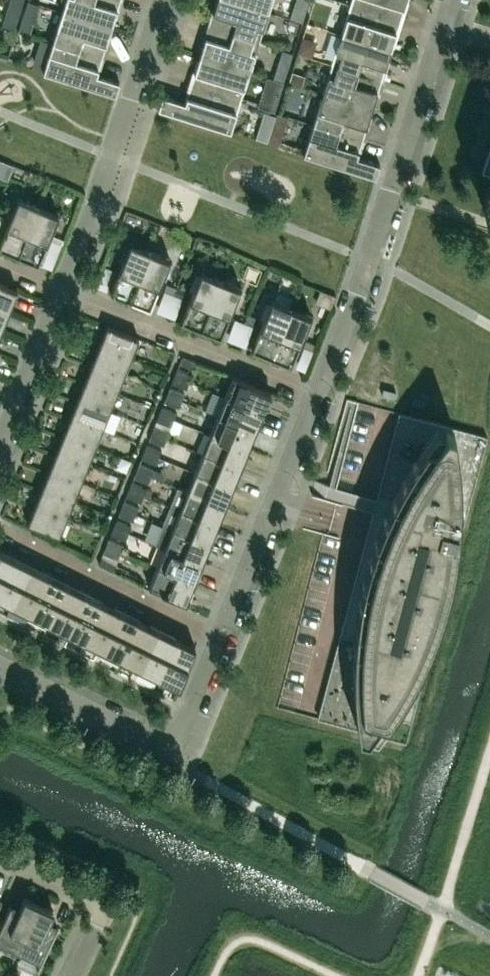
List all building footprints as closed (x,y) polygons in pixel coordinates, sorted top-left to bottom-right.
[(120,0),(65,0),(62,11),(111,26),(120,0)] [(268,10),(235,0),(217,0),(209,25),(259,40),(268,10)] [(271,0),(235,0),(268,10),(271,0)] [(406,0),(352,0),(350,4),(400,19),(406,0)] [(391,49),(400,19),(350,4),(341,34),(391,49)] [(17,25),(21,13),(12,11),(8,22),(17,25)] [(102,56),(111,26),(62,11),(52,40),(102,56)] [(249,70),(259,40),(209,25),(200,54),(249,70)] [(400,38),(420,37),(419,26),(399,27),(400,38)] [(381,79),(391,49),(341,34),(332,63),(381,79)] [(302,36),(298,51),(311,55),(316,40),(302,36)] [(97,73),(102,56),(52,40),(43,71),(115,94),(119,81),(97,73)] [(240,100),(249,70),(200,54),(190,84),(240,100)] [(372,109),(381,79),(332,63),(322,93),(372,109)] [(284,81),(287,71),(276,68),(273,77),(284,81)] [(288,82),(300,86),(304,74),(292,70),(288,82)] [(230,130),(240,100),(190,84),(185,101),(162,94),(158,107),(230,130)] [(362,138),(372,109),(322,93),(313,123),(362,138)] [(268,142),(279,146),(289,116),(277,112),(268,142)] [(357,156),(362,138),(313,123),(303,153),(376,176),(380,163),(357,156)] [(38,205),(18,197),(17,200),(13,198),(6,216),(10,217),(0,242),(0,247),(18,254),(38,205)] [(53,234),(60,217),(57,216),(58,213),(38,205),(18,254),(38,262),(50,233),(53,234)] [(53,234),(50,242),(62,246),(65,239),(53,234)] [(130,299),(150,250),(130,242),(129,245),(125,244),(119,261),(122,262),(110,291),(130,299)] [(165,279),(172,262),(169,261),(170,258),(150,250),(130,299),(150,307),(162,278),(165,279)] [(201,328),(221,278),(201,270),(200,273),(196,272),(189,289),(192,290),(181,320),(201,328)] [(236,308),(243,291),(239,289),(240,286),(221,278),(201,328),(220,336),(232,306),(236,308)] [(17,289),(0,282),(0,306),(9,309),(17,289)] [(164,291),(173,294),(177,286),(168,282),(164,291)] [(177,286),(173,294),(182,298),(185,289),(177,286)] [(318,302),(332,308),(337,295),(323,289),(318,302)] [(271,356),(291,307),(271,299),(270,302),(266,300),(260,317),(263,319),(251,348),(271,356)] [(9,309),(0,306),(0,329),(1,329),(9,309)] [(306,336),(313,319),(310,318),(311,315),(291,307),(271,356),(291,364),(303,335),(306,336)] [(235,319),(244,322),(247,314),(238,310),(235,319)] [(247,314),(244,322),(253,326),(256,317),(247,314)] [(246,350),(252,328),(231,323),(226,345),(246,350)] [(131,356),(139,338),(107,325),(99,343),(131,356)] [(306,338),(303,345),(312,349),(315,342),(306,338)] [(124,374),(131,356),(99,343),(92,361),(124,374)] [(194,368),(197,361),(182,355),(179,362),(194,368)] [(117,392),(124,374),(92,361),(85,379),(117,392)] [(177,368),(174,375),(189,381),(192,374),(177,368)] [(187,388),(189,381),(174,375),(171,382),(187,388)] [(262,410),(270,390),(233,375),(225,395),(262,410)] [(110,410),(117,392),(85,379),(78,397),(110,410)] [(170,387),(167,394),(182,400),(185,393),(170,387)] [(179,407),(182,400),(167,394),(164,401),(179,407)] [(255,429),(262,410),(225,395),(218,414),(255,429)] [(103,427),(110,410),(78,397),(71,415),(103,427)] [(162,405),(159,412),(174,419),(177,412),(162,405)] [(171,426),(174,419),(159,412),(156,419),(171,426)] [(405,741),(455,557),(487,435),(401,412),(319,718),(405,741)] [(247,448),(255,429),(218,414),(210,433),(247,448)] [(95,445),(103,427),(71,415),(63,432),(95,445)] [(154,424),(151,432),(166,438),(169,431),(154,424)] [(88,463),(95,445),(63,432),(56,450),(88,463)] [(164,445),(166,438),(151,432),(149,439),(164,445)] [(239,467),(247,448),(210,433),(202,452),(239,467)] [(147,443),(144,450),(159,456),(162,449),(147,443)] [(81,481),(88,463),(56,450),(49,468),(81,481)] [(156,463),(159,456),(144,450),(141,457),(156,463)] [(232,486),(239,467),(202,452),(195,471),(232,486)] [(139,462),(136,469),(151,475),(154,468),(139,462)] [(74,499),(81,481),(49,468),(42,486),(74,499)] [(148,482),(151,475),(136,469),(133,476),(148,482)] [(224,505),(232,486),(195,471),(187,490),(224,505)] [(144,494),(149,497),(152,490),(146,487),(131,481),(129,488),(144,494)] [(67,517),(74,499),(42,486),(35,504),(67,517)] [(224,505),(187,490),(178,486),(170,505),(217,524),(224,505)] [(141,501),(144,494),(129,488),(126,495),(141,501)] [(124,500),(121,507),(136,513),(139,506),(124,500)] [(59,535),(67,517),(35,504),(27,522),(59,535)] [(209,543),(217,524),(170,505),(162,524),(209,543)] [(133,520),(136,513),(121,507),(118,514),(133,520)] [(116,519),(113,526),(128,532),(131,525),(116,519)] [(201,562),(209,543),(162,524),(155,543),(164,547),(201,562)] [(126,539),(128,532),(113,526),(111,533),(126,539)] [(109,538),(106,545),(121,551),(124,544),(109,538)] [(118,558),(121,551),(106,545),(103,552),(118,558)] [(194,581),(201,562),(164,547),(156,566),(194,581)] [(12,556),(0,550),(0,581),(12,556)] [(31,565),(12,556),(0,581),(0,597),(12,603),(31,565)] [(116,564),(102,556),(98,563),(113,570),(116,564)] [(30,612),(49,574),(31,565),(12,603),(30,612)] [(186,600),(194,581),(156,566),(149,585),(186,600)] [(48,621),(67,583),(49,574),(30,612),(48,621)] [(67,630),(85,592),(67,583),(48,621),(67,630)] [(85,639),(104,601),(85,592),(67,630),(85,639)] [(103,648),(122,610),(104,601),(85,639),(103,648)] [(122,657),(140,619),(122,610),(103,648),(122,657)] [(140,666),(159,628),(140,619),(122,657),(140,666)] [(158,675),(177,638),(159,628),(140,666),(158,675)] [(179,686),(195,647),(177,638),(158,675),(179,686)] [(39,904),(24,897),(19,908),(11,904),(5,915),(0,913),(0,942),(17,950),(39,904)] [(38,968),(57,926),(49,922),(54,910),(39,904),(17,950),(40,961),(37,967),(38,968)]
